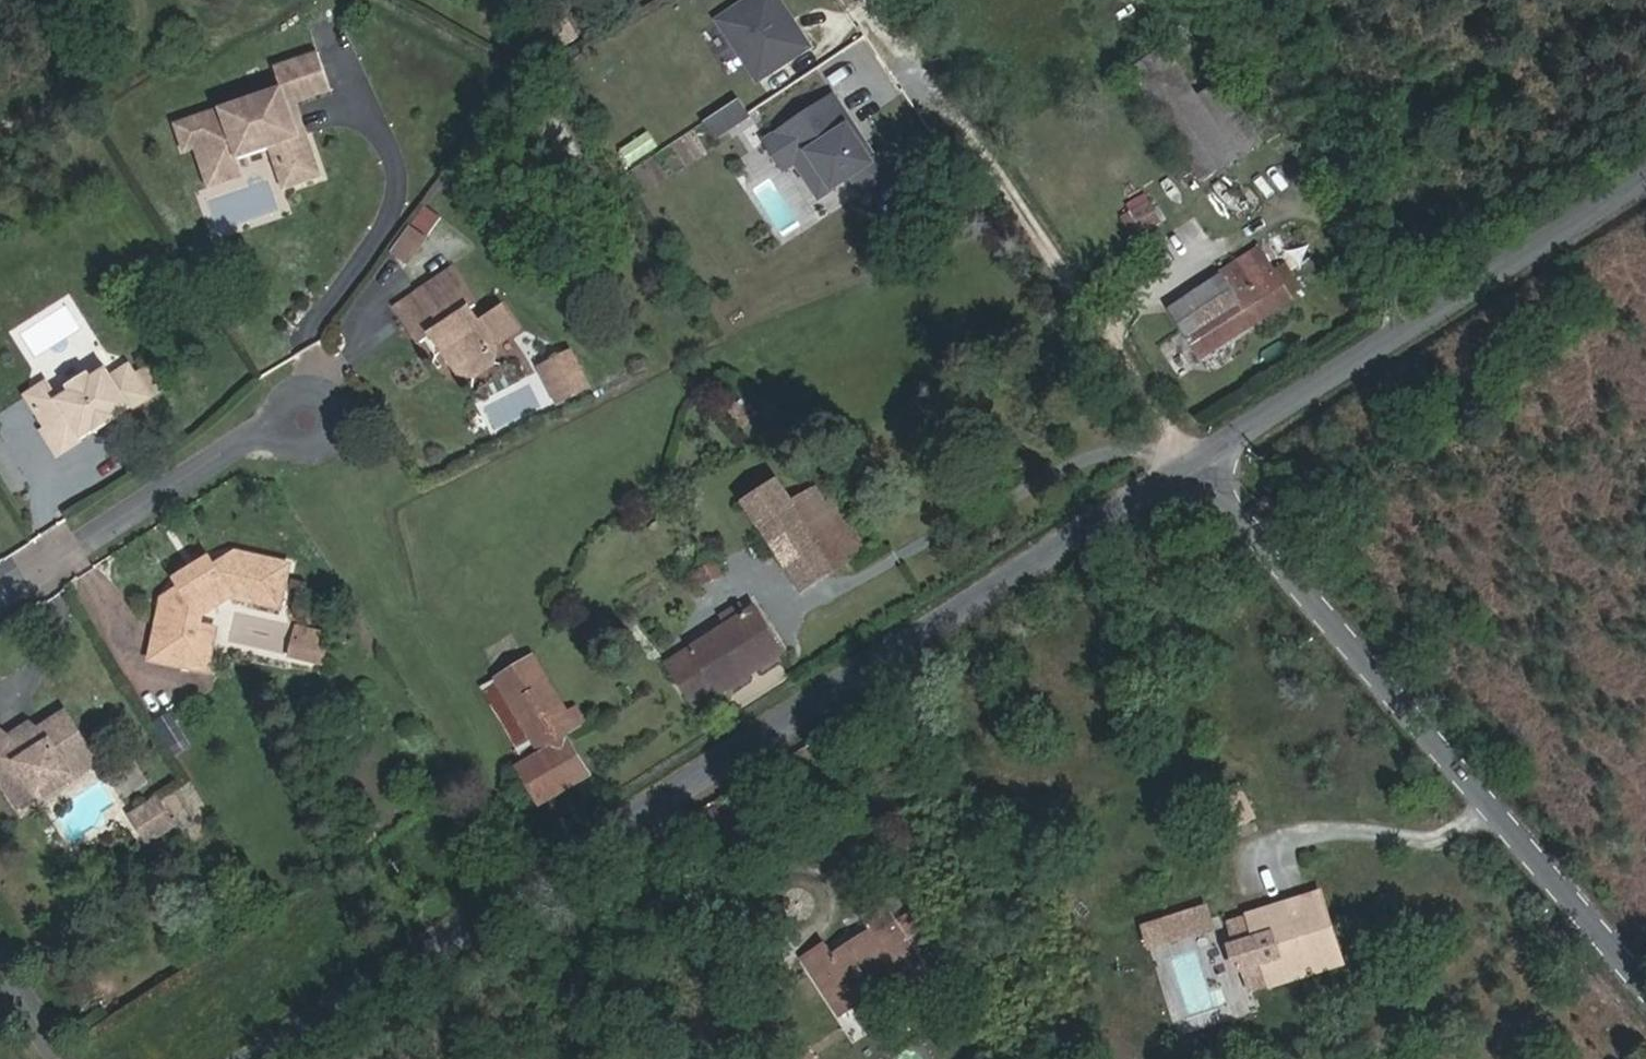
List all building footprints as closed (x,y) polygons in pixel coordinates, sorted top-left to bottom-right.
[(799,31),(794,35),(788,26),(793,22),(779,0),(748,0),(713,23),(753,84),(810,47),(799,31)] [(799,31),(793,22),(788,26),(794,35),(799,31)] [(300,136),(289,105),(297,103),(332,91),(318,52),(274,67),(281,88),(175,124),(182,146),(202,139),(215,176),(242,166),(239,158),(269,147),(277,145),(283,160),(274,163),(284,190),(315,179),(300,136)] [(876,159),(834,96),(766,141),(784,168),(796,160),(809,152),(834,189),(852,176),(868,200),(897,180),(881,155),(876,159)] [(716,136),(749,114),(740,99),(707,121),(716,136)] [(308,134),(297,103),(289,105),(300,136),(308,134)] [(631,165),(658,147),(649,133),(622,151),(631,165)] [(215,176),(202,139),(182,146),(185,153),(195,150),(208,188),(245,175),(242,166),(215,176)] [(283,160),(277,145),(269,147),(274,163),(283,160)] [(834,189),(809,152),(796,160),(820,198),(834,189)] [(413,261),(431,234),(413,222),(395,249),(413,261)] [(1303,286),(1288,263),(1274,272),(1259,249),(1218,274),(1229,291),(1191,315),(1184,304),(1169,313),(1198,359),(1292,300),(1289,295),(1303,286)] [(481,326),(470,310),(476,306),(452,270),(397,308),(421,343),(428,338),(436,333),(447,349),(460,369),(496,344),(507,337),(495,316),(481,326)] [(1229,291),(1222,280),(1184,304),(1191,315),(1229,291)] [(447,349),(436,333),(428,338),(439,354),(447,349)] [(497,366),(500,350),(496,344),(460,369),(464,375),(477,380),(497,366)] [(567,382),(556,360),(541,367),(552,389),(567,382)] [(115,417),(147,396),(128,367),(112,377),(107,368),(92,378),(89,373),(67,387),(70,391),(57,399),(39,411),(49,427),(64,451),(95,431),(93,427),(113,414),(115,417)] [(589,386),(582,374),(567,382),(573,394),(589,386)] [(558,402),(573,394),(567,382),(552,389),(558,402)] [(57,399),(47,383),(28,395),(39,411),(57,399)] [(760,415),(743,396),(730,409),(746,427),(760,415)] [(115,417),(113,414),(93,427),(95,431),(97,434),(117,420),(115,417)] [(64,451),(49,427),(43,430),(59,455),(64,451)] [(864,552),(824,486),(790,504),(777,483),(745,503),(787,568),(818,549),(833,572),(864,552)] [(802,591),(833,572),(818,549),(787,568),(802,591)] [(189,667),(198,625),(200,615),(231,597),(280,607),(290,565),(235,553),(217,565),(212,557),(176,580),(181,587),(164,598),(151,660),(189,667)] [(723,576),(715,561),(705,566),(713,582),(723,576)] [(713,582),(705,566),(695,572),(703,587),(713,582)] [(698,708),(784,652),(755,608),(745,614),(740,606),(722,616),(728,625),(669,664),(698,708)] [(207,671),(216,629),(198,625),(189,667),(207,671)] [(326,645),(328,635),(296,628),(294,638),(326,645)] [(323,662),(326,645),(294,638),(290,655),(323,662)] [(584,722),(576,708),(566,714),(533,657),(497,679),(529,733),(514,743),(507,746),(519,766),(541,753),(538,749),(563,734),(584,722)] [(529,733),(497,679),(482,688),(514,743),(529,733)] [(64,762),(87,747),(66,713),(34,733),(25,726),(9,739),(0,732),(0,779),(18,806),(37,794),(40,798),(73,776),(64,762)] [(587,775),(563,734),(538,749),(541,753),(519,766),(540,803),(587,775)] [(73,776),(96,761),(87,747),(64,762),(73,776)] [(172,826),(157,800),(132,816),(148,842),(172,826)] [(1331,957),(1346,952),(1330,893),(1314,897),(1319,917),(1314,917),(1319,938),(1325,936),(1331,957)] [(1314,897),(1257,914),(1263,933),(1277,929),(1283,949),(1269,953),(1274,973),(1331,957),(1325,936),(1319,938),(1314,917),(1319,917),(1314,897)] [(1145,918),(1153,946),(1220,929),(1213,900),(1145,918)] [(826,959),(846,990),(876,970),(884,983),(900,973),(917,1000),(938,987),(884,903),(863,916),(872,929),(826,959)] [(1263,933),(1256,908),(1235,914),(1242,939),(1236,940),(1241,960),(1247,959),(1255,984),(1276,978),(1274,973),(1269,953),(1283,949),(1277,929),(1263,933)] [(812,967),(840,1011),(884,983),(876,970),(846,990),(826,959),(812,967)]
